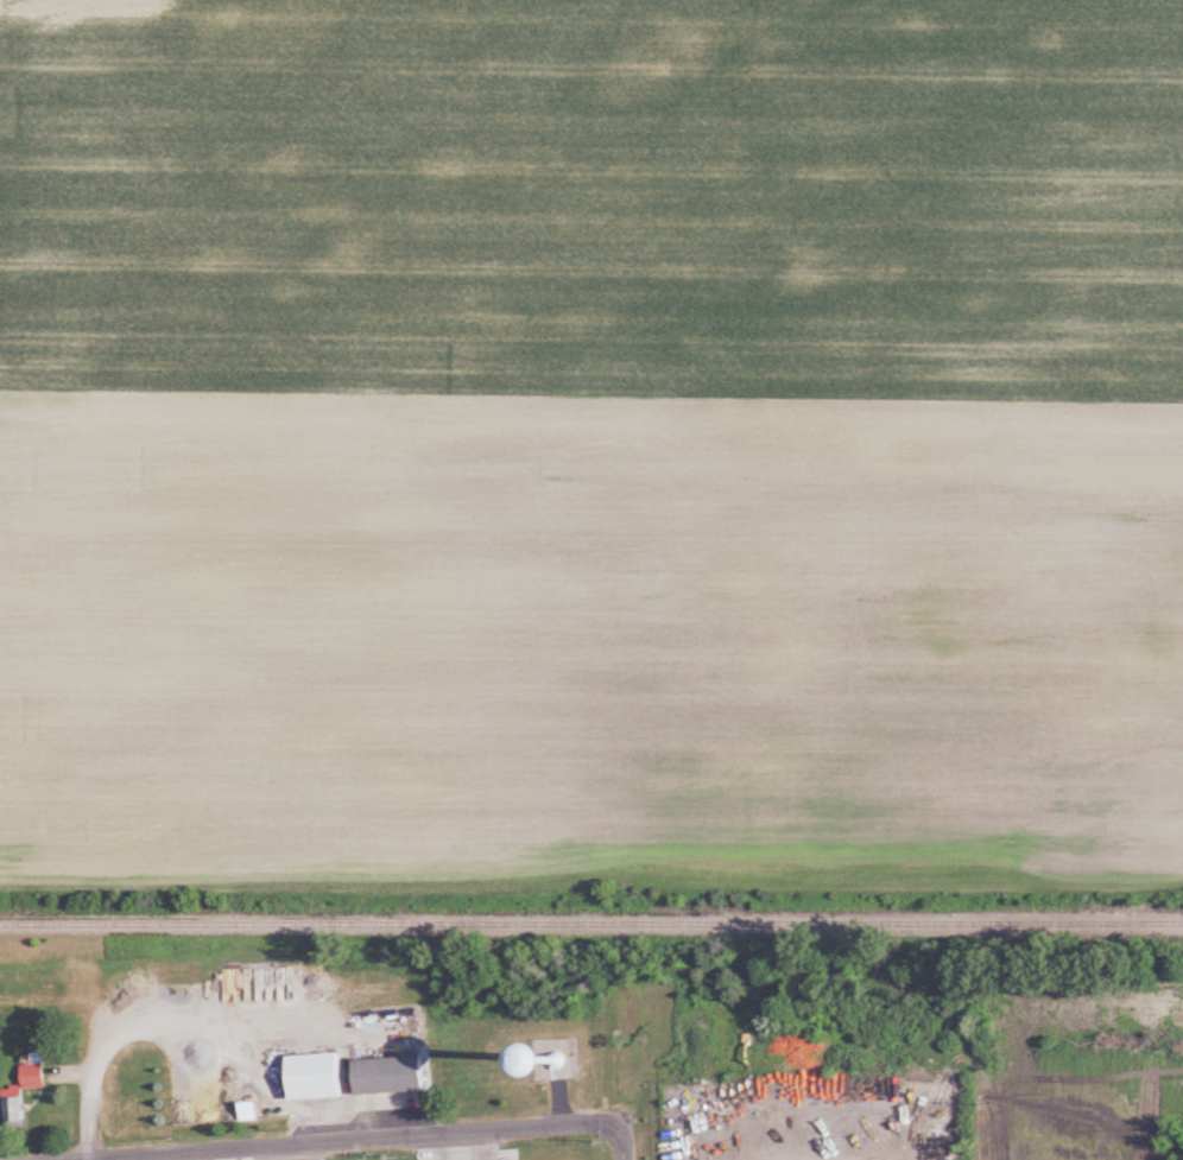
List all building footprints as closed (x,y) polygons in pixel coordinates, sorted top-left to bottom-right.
[(293,1103),(344,1100),(342,1056),(290,1058),(293,1103)] [(426,1059),(357,1062),(359,1097),(427,1094),(426,1059)] [(45,1066),(23,1066),(24,1088),(6,1089),(7,1128),(26,1128),(25,1090),(46,1090),(45,1066)] [(259,1104),(243,1104),(243,1122),(259,1122),(259,1104)]
